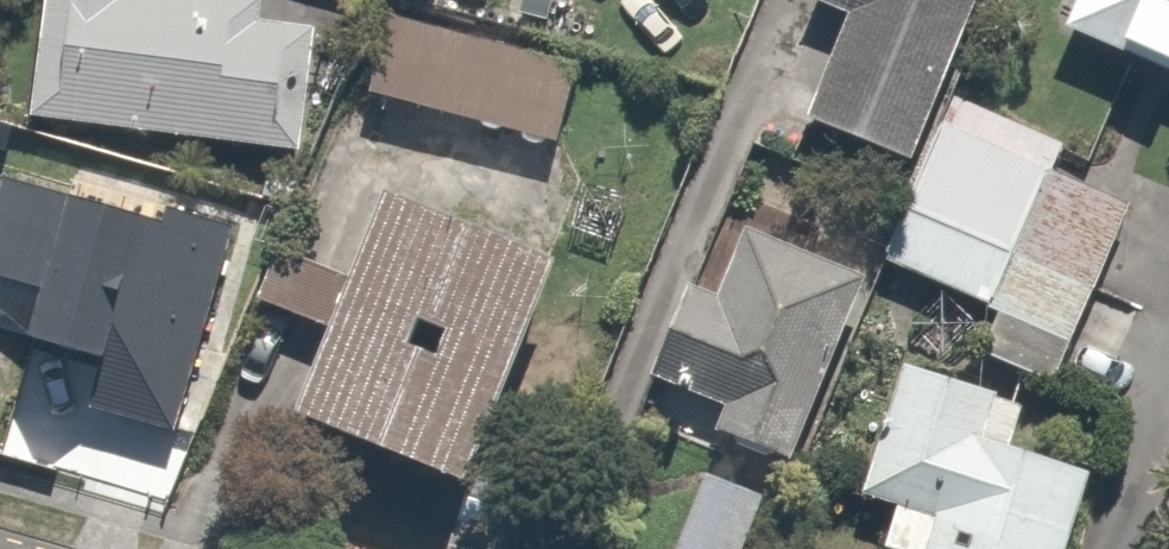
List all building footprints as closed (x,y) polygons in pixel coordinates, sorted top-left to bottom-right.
[(32,110),(292,138),(307,0),(44,0),(32,110)] [(840,12),(796,115),(896,158),(963,0),(813,0),(840,12)] [(1044,31),(1168,81),(1168,0),(1057,0),(1044,31)] [(568,56),(378,17),(361,96),(551,136),(568,56)] [(970,338),(1049,372),(1124,199),(1042,163),(1054,135),(948,88),(875,255),(985,303),(970,338)] [(19,284),(7,332),(85,352),(71,405),(174,432),(226,230),(0,172),(0,279),(19,284)] [(311,320),(278,404),(453,475),(543,249),(368,179),(334,263),(262,234),(239,291),(311,320)] [(627,374),(669,390),(707,406),(700,425),(784,458),(859,271),(736,222),(709,289),(667,273),(627,374)] [(1085,476),(1003,446),(1021,399),(896,352),(846,485),(885,500),(869,543),(885,548),(1058,548),(1085,476)] [(757,491),(691,467),(661,548),(736,548),(757,491)]
